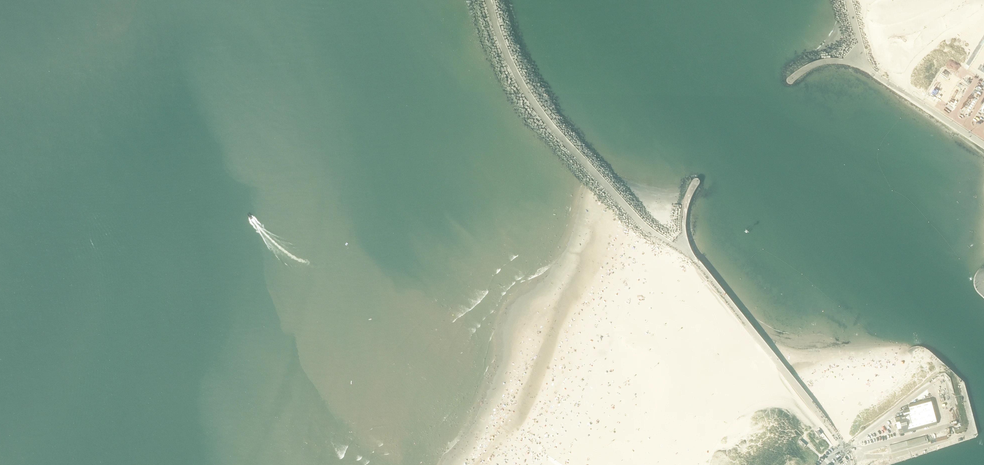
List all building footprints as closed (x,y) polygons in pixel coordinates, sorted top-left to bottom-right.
[(935,418),(931,403),(930,400),(908,406),(909,410),(903,412),(904,417),(902,418),(902,416),(895,418),(899,434),(906,432),(906,433),(909,432),(908,431),(937,424),(935,418)] [(891,453),(932,442),(931,440),(928,441),(927,436),(889,446),(891,453)] [(800,440),(798,443),(804,448),(806,446),(800,440)]
